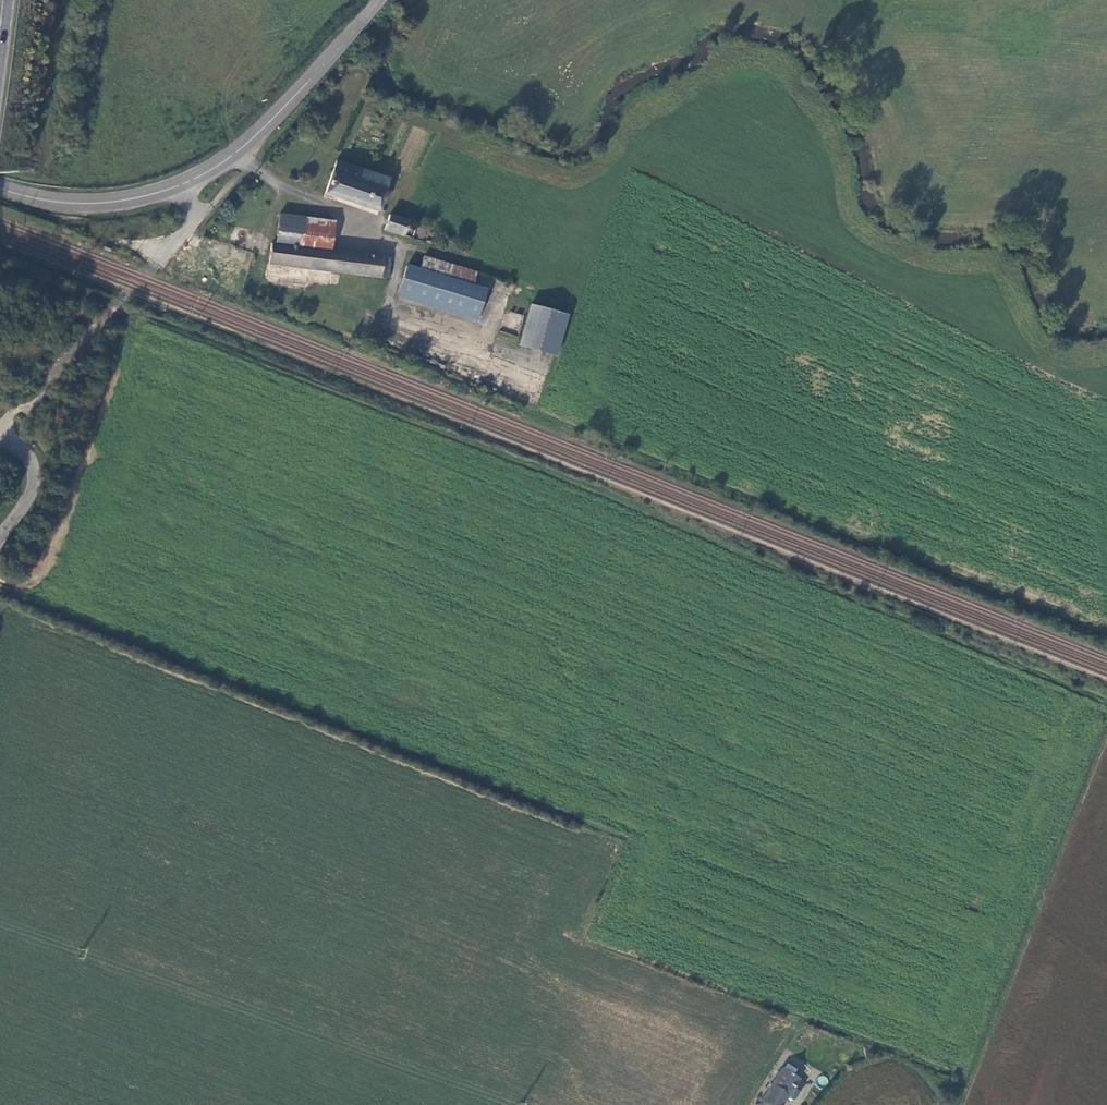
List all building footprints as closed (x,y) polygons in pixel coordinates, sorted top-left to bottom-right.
[(381,212),(383,205),(391,180),(337,161),(326,194),(381,212)] [(278,245),(334,252),(338,223),(282,216),(278,245)] [(409,223),(391,216),(384,232),(403,239),(409,223)] [(332,272),(388,280),(392,260),(334,252),(278,245),(273,244),(270,264),(272,264),(332,272)] [(424,258),(419,273),(472,292),(476,276),(424,258)] [(330,285),(332,272),(272,264),(269,278),(330,285)] [(472,292),(419,273),(406,269),(395,305),(471,330),(483,296),(472,292)] [(562,325),(525,313),(513,352),(549,364),(562,325)] [(797,1082),(781,1071),(768,1093),(762,1089),(754,1101),(759,1104),(782,1104),(797,1082)]
